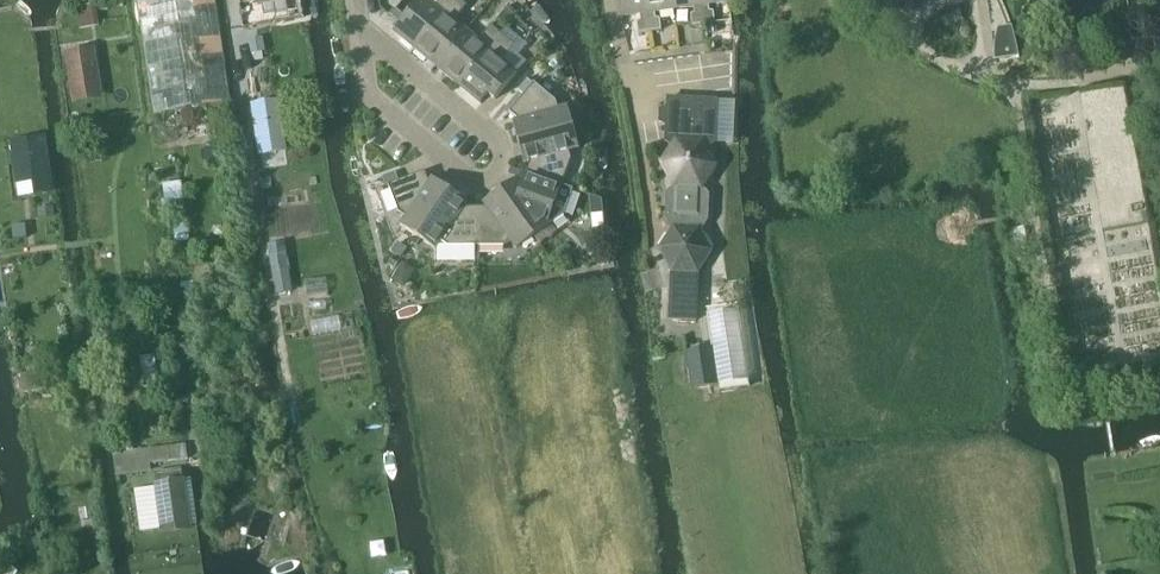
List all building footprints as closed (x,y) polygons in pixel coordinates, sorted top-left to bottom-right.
[(155,115),(231,104),(215,0),(137,0),(155,115)] [(457,0),(441,0),(437,5),(431,0),(419,0),(393,31),(415,50),(457,0)] [(467,31),(455,21),(467,6),(459,0),(457,0),(415,50),(437,67),(467,31)] [(650,33),(646,0),(617,0),(620,18),(640,15),(641,22),(637,22),(639,34),(650,33)] [(675,10),(673,0),(646,0),(650,33),(662,31),(660,19),(657,20),(656,12),(675,10)] [(675,10),(694,7),(695,14),(691,15),(692,27),(705,26),(701,0),(673,0),(675,10)] [(705,26),(716,24),(714,12),(710,13),(709,5),(729,3),(729,0),(701,0),(705,26)] [(894,10),(912,7),(918,0),(880,0),(894,10)] [(959,4),(940,12),(946,28),(965,21),(959,4)] [(97,5),(78,8),(81,25),(100,22),(97,5)] [(458,85),(501,34),(491,26),(479,41),(467,31),(437,67),(458,85)] [(501,34),(458,85),(479,103),(487,94),(494,101),(518,73),(504,61),(516,47),(501,34)] [(996,48),(996,56),(996,60),(1021,57),(1016,35),(998,37),(997,43),(996,48)] [(264,37),(249,40),(252,54),(266,51),(264,37)] [(95,47),(65,52),(73,104),(103,100),(95,47)] [(533,84),(511,114),(520,121),(513,123),(519,143),(574,128),(569,106),(559,109),(557,102),(533,84)] [(671,227),(658,248),(670,273),(671,273),(670,320),(698,321),(699,273),(714,251),(702,228),(707,221),(708,197),(701,189),(716,166),(707,150),(717,144),(719,99),(705,98),(668,97),(666,131),(666,142),(674,147),(662,164),(675,188),(668,195),(667,219),(671,227)] [(574,128),(519,143),(525,163),(531,161),(530,163),(528,168),(526,173),(563,186),(572,160),(570,153),(580,149),(574,128)] [(42,135),(10,140),(16,184),(34,181),(35,193),(50,191),(42,135)] [(265,157),(254,163),(262,179),(273,174),(265,157)] [(426,172),(390,185),(400,213),(406,217),(400,225),(418,238),(451,191),(433,178),(430,183),(426,172)] [(518,179),(501,191),(534,237),(553,225),(565,216),(574,190),(563,186),(526,173),(523,183),(518,179)] [(182,182),(163,184),(167,212),(186,210),(182,182)] [(451,191),(418,238),(436,251),(436,264),(477,263),(477,247),(476,208),(464,208),(468,203),(451,191)] [(487,208),(476,208),(477,247),(504,247),(510,242),(516,250),(534,237),(501,191),(483,203),(487,208)] [(603,201),(594,197),(595,214),(604,214),(603,201)] [(282,242),(269,244),(271,255),(284,253),(282,242)] [(404,262),(391,281),(405,289),(417,270),(404,262)] [(286,268),(273,270),(277,294),(289,292),(286,268)] [(331,278),(311,280),(314,297),(334,294),(331,278)] [(714,349),(687,353),(692,390),(749,382),(738,310),(709,315),(714,349)] [(155,355),(141,357),(147,397),(161,395),(155,355)] [(48,372),(21,376),(23,394),(50,390),(48,372)] [(158,449),(115,455),(117,476),(147,473),(146,463),(185,459),(183,445),(158,449)] [(158,480),(155,481),(162,533),(192,529),(185,477),(158,480)] [(91,496),(68,500),(71,513),(93,509),(91,496)]
